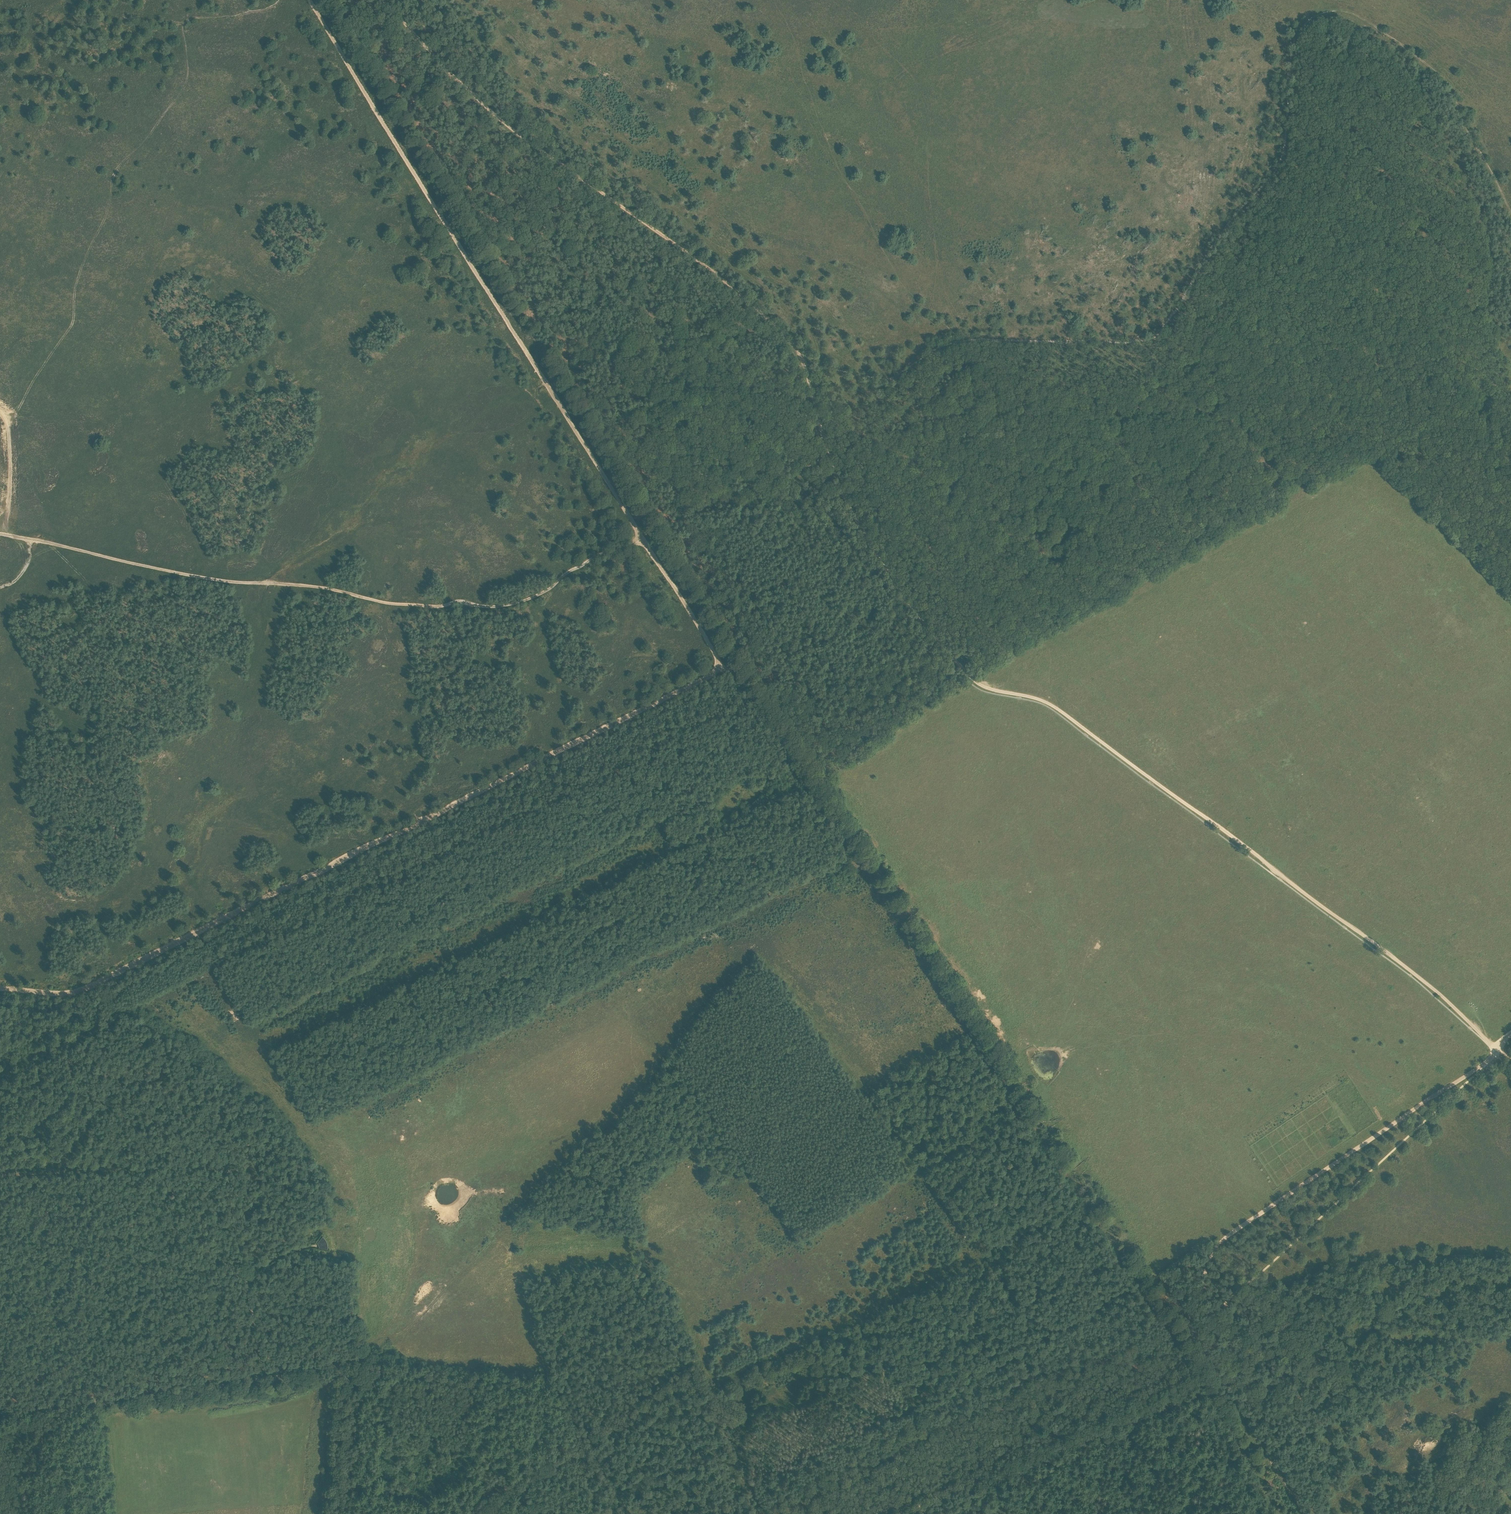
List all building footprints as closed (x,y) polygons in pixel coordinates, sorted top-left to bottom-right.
[(324,1238),(322,1237),(319,1242),(321,1247),(321,1248),(327,1248),(327,1246),(327,1244),(326,1242),(325,1240),(324,1238)]
